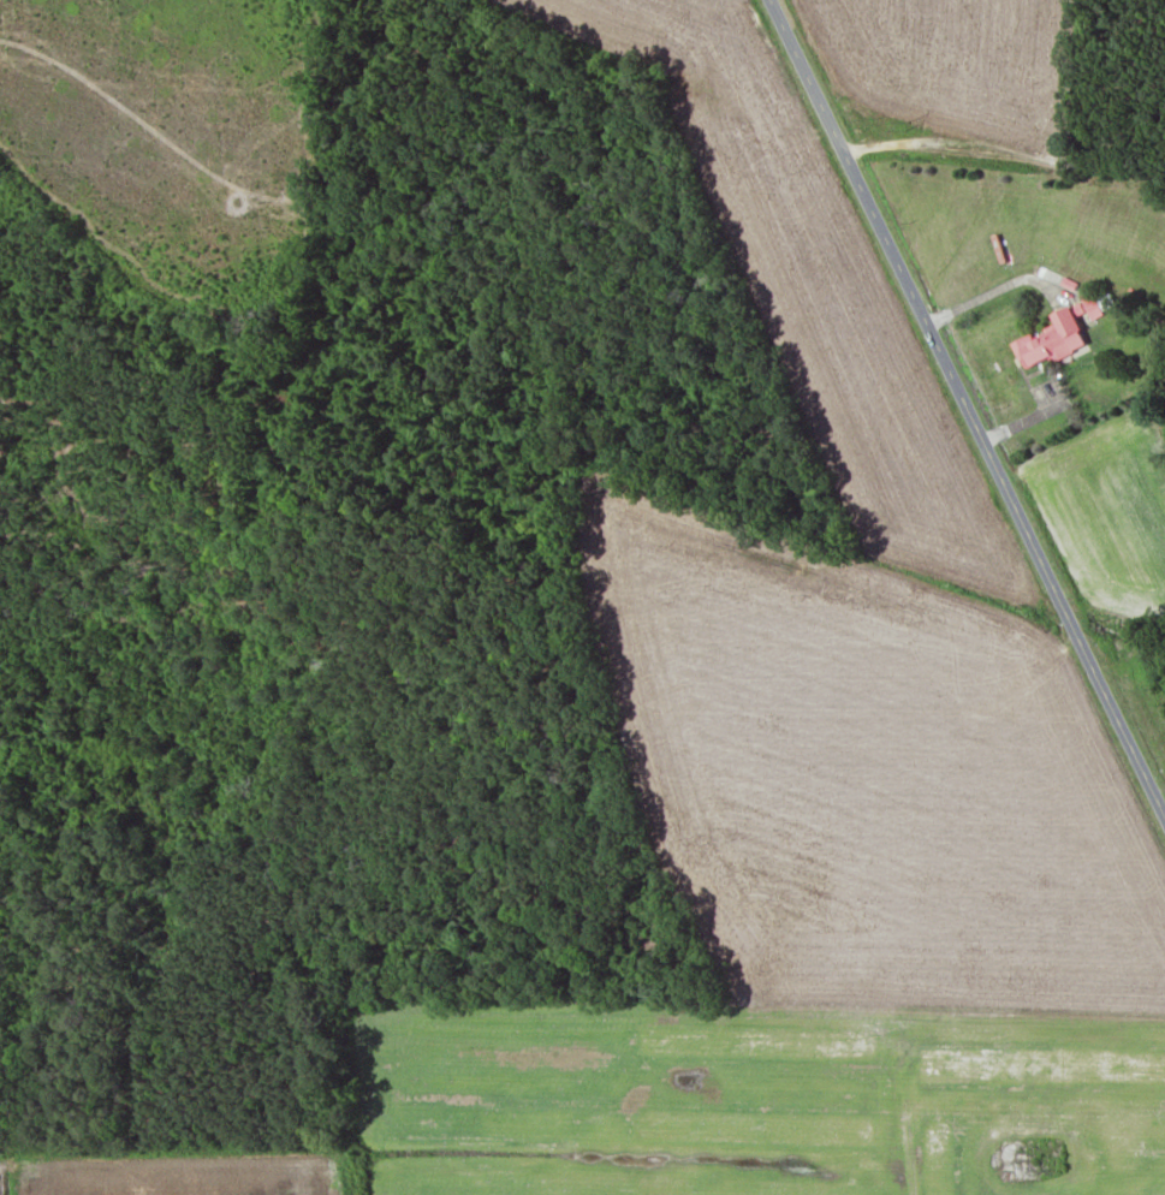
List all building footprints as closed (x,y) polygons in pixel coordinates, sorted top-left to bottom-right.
[(1015,342),(1024,369),(1088,347),(1078,315),(1089,311),(1092,319),(1101,316),(1095,297),(1052,312),(1057,327),(1015,342)] [(1063,1157),(1041,1157),(1041,1173),(1063,1173),(1063,1157)]
